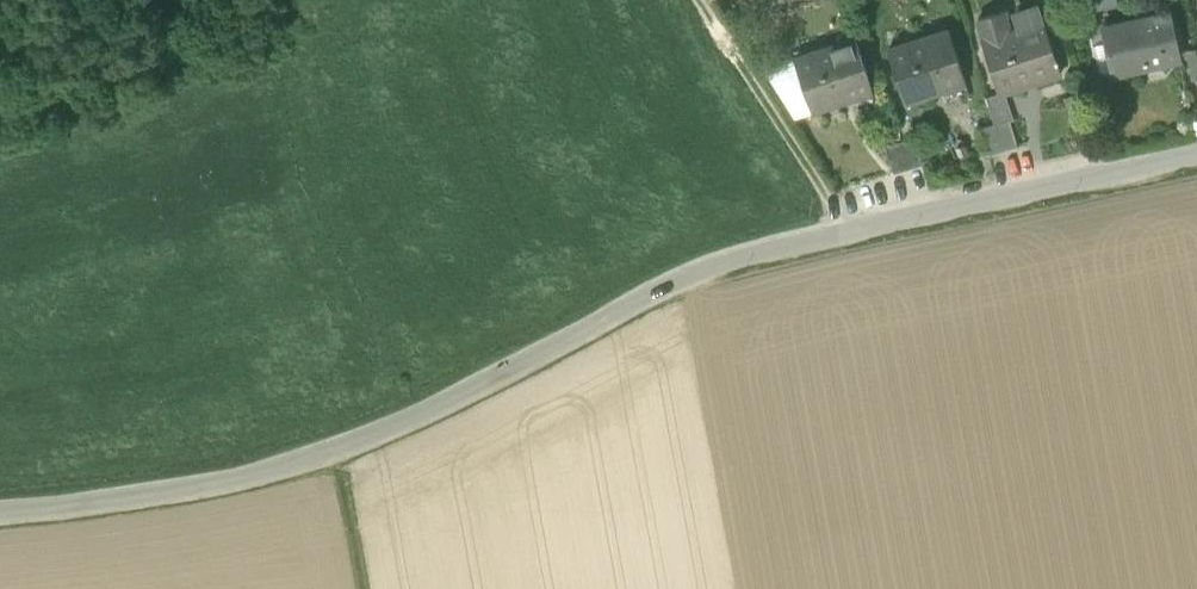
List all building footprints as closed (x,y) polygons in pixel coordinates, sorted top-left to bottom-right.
[(1017,31),(1044,22),(1038,5),(1011,14),(1017,31)] [(1004,12),(995,15),(1003,36),(1011,33),(1004,12)] [(985,42),(1003,36),(995,15),(978,21),(985,42)] [(1109,30),(1119,72),(1181,58),(1172,16),(1109,30)] [(1017,31),(1011,33),(1003,36),(985,42),(982,43),(1000,95),(1006,93),(1061,75),(1044,22),(1017,31)] [(888,51),(905,104),(932,95),(932,94),(966,83),(949,31),(888,51)] [(795,60),(812,112),(839,103),(839,102),(873,91),(856,40),(795,60)] [(1194,81),(1196,80),(1196,50),(1188,52),(1194,81)] [(812,112),(795,60),(765,70),(795,118),(812,112)] [(986,99),(995,125),(1010,120),(1014,119),(1006,93),(1000,95),(986,99)] [(1010,120),(995,125),(1003,152),(1018,147),(1010,120)] [(988,157),(1003,152),(995,125),(980,130),(988,157)] [(886,147),(894,174),(924,165),(916,137),(886,147)]
